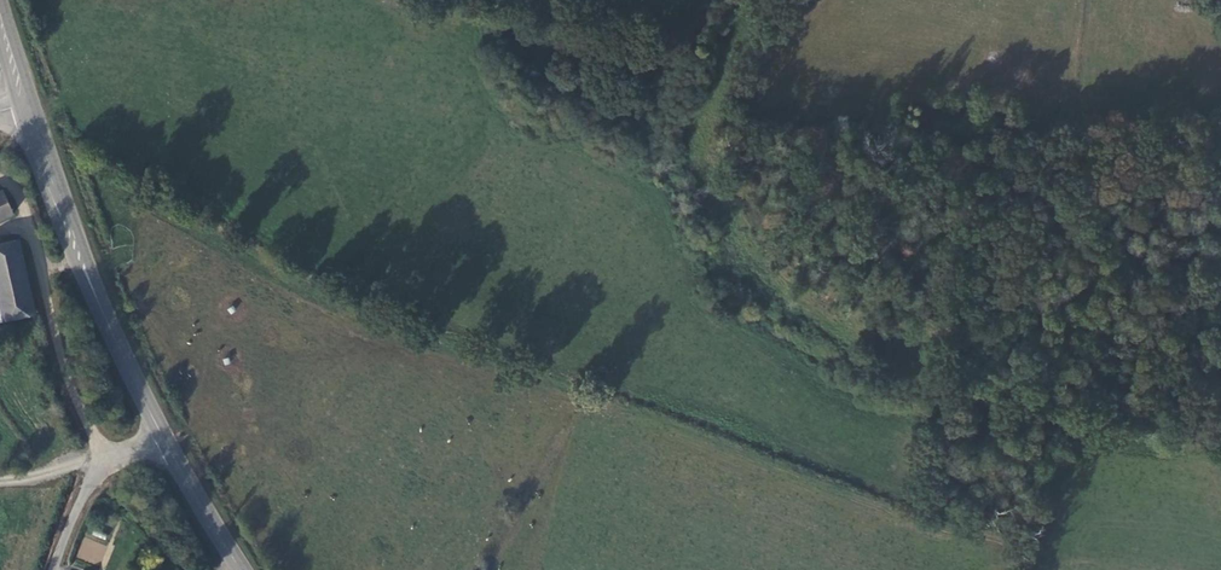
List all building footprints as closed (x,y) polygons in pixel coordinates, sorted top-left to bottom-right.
[(12,240),(0,242),(0,319),(28,314),(12,240)] [(82,538),(77,558),(100,565),(106,544),(82,538)]
